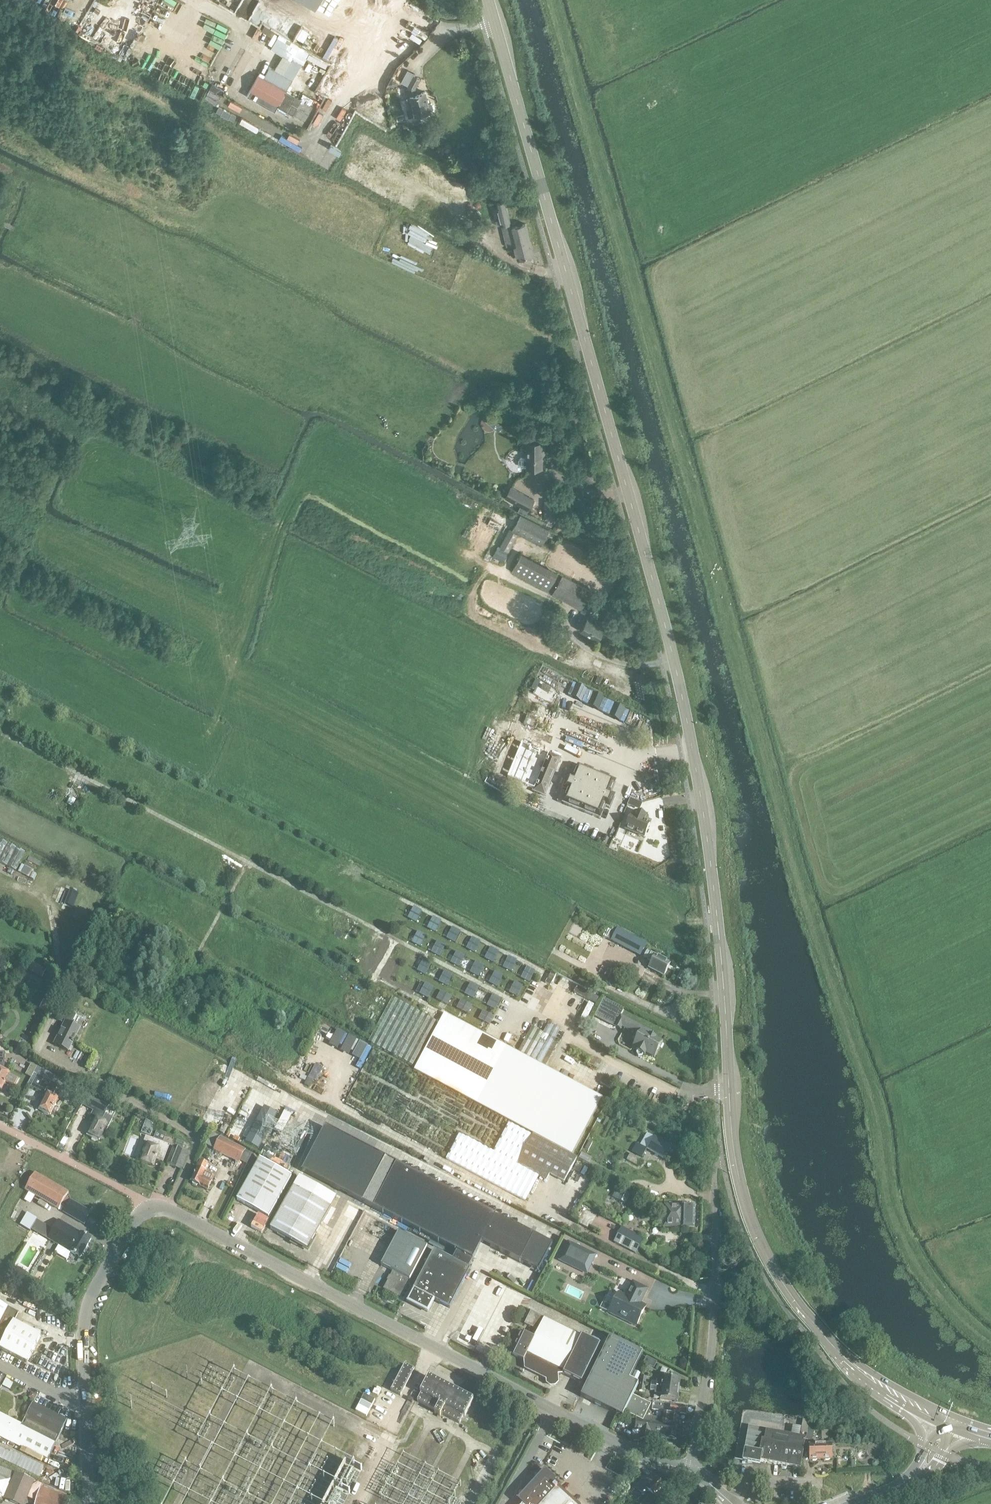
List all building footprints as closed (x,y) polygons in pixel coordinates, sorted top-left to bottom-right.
[(310,104),(313,99),(303,93),(300,99),(285,90),(308,51),(278,34),(271,47),(283,53),(274,68),(270,66),(264,76),(259,73),(247,95),(275,111),(278,105),(304,120),(312,105),(310,104)] [(417,94),(415,87),(420,78),(414,75),(415,73),(408,69),(401,82),(408,86),(408,87),(411,96),(406,97),(409,108),(407,108),(409,116),(416,114),(416,115),(431,111),(430,109),(432,109),(433,107),(432,103),(430,102),(428,103),(425,91),(417,94)] [(394,87),(397,82),(391,79),(389,85),(394,87)] [(476,186),(370,128),(369,129),(350,165),(456,222),(475,188),(476,186)] [(497,192),(503,190),(500,181),(495,183),(497,192)] [(512,227),(505,200),(496,202),(507,246),(514,244),(517,258),(533,254),(526,223),(512,227)] [(504,424),(489,412),(484,419),(498,431),(504,424)] [(518,459),(518,464),(521,467),(527,467),(542,467),(543,458),(545,458),(545,442),(527,442),(527,443),(527,450),(527,457),(521,457),(518,459)] [(511,487),(505,497),(520,505),(517,510),(525,514),(528,510),(533,499),(511,487)] [(556,519),(557,501),(545,501),(545,519),(556,519)] [(540,545),(542,541),(549,530),(521,515),(512,529),(540,545)] [(518,533),(509,529),(500,546),(508,551),(509,550),(507,549),(516,533),(518,534),(518,533)] [(547,591),(558,573),(521,553),(511,570),(547,591)] [(590,591),(562,576),(552,594),(580,609),(590,591)] [(599,640),(608,623),(590,614),(581,631),(599,640)] [(522,743),(507,778),(535,790),(549,754),(541,751),(542,747),(532,742),(530,746),(522,743)] [(535,790),(534,791),(545,796),(560,759),(549,754),(535,790)] [(569,791),(563,803),(582,811),(597,774),(579,767),(573,779),(570,778),(565,789),(569,791)] [(597,774),(582,811),(600,819),(605,806),(609,808),(614,796),(610,794),(616,782),(597,774)] [(631,817),(626,829),(644,836),(649,824),(645,822),(647,817),(636,812),(633,818),(631,817)] [(74,904),(79,893),(71,890),(66,901),(74,904)] [(408,918),(416,923),(422,912),(414,908),(408,918)] [(433,917),(427,928),(436,932),(441,922),(433,917)] [(455,943),(461,932),(452,928),(447,938),(455,943)] [(641,956),(646,945),(618,931),(613,942),(641,956)] [(426,936),(418,932),(412,942),(421,947),(426,936)] [(475,953),(481,942),(472,938),(466,948),(475,953)] [(446,946),(437,942),(431,952),(440,957),(446,946)] [(493,963),(499,952),(491,948),(485,958),(493,963)] [(459,967),(465,956),(456,952),(451,963),(459,967)] [(646,952),(644,957),(645,958),(649,960),(649,961),(652,963),(649,968),(665,976),(671,964),(658,958),(659,957),(652,954),(652,955),(648,953),(646,952)] [(503,968),(512,972),(517,961),(508,957),(503,968)] [(24,963),(19,960),(15,965),(20,969),(24,963)] [(431,965),(423,960),(417,971),(426,975),(431,965)] [(479,977),(484,966),(476,962),(470,972),(479,977)] [(45,969),(34,963),(31,969),(42,975),(45,969)] [(530,982),(535,972),(527,967),(521,978),(530,982)] [(453,975),(444,971),(439,982),(448,986),(453,975)] [(498,987),(503,977),(495,972),(489,983),(498,987)] [(509,993),(518,997),(523,986),(515,982),(509,993)] [(425,983),(419,993),(428,997),(433,987),(425,983)] [(465,994),(473,999),(479,988),(471,984),(465,994)] [(590,994),(577,987),(574,992),(590,1001),(595,1004),(598,998),(590,994)] [(447,1005),(452,997),(441,991),(437,1000),(447,1005)] [(501,999),(493,995),(487,1006),(496,1010),(501,999)] [(412,1066),(436,1021),(392,997),(368,1042),(412,1066)] [(462,1000),(457,1009),(468,1014),(472,1006),(462,1000)] [(54,1007),(45,1002),(42,1009),(50,1014),(54,1007)] [(72,1012),(75,1007),(67,1003),(64,1009),(62,1008),(56,1020),(65,1024),(55,1045),(68,1051),(80,1029),(72,1025),(77,1015),(72,1012)] [(583,1027),(594,1005),(589,1003),(578,1024),(583,1027)] [(484,1011),(479,1019),(489,1025),(494,1017),(484,1011)] [(445,1012),(414,1069),(534,1133),(573,1154),(590,1123),(604,1097),(590,1090),(546,1066),(541,1064),(559,1033),(561,1029),(549,1023),(543,1033),(532,1027),(519,1052),(445,1012)] [(652,1032),(620,1015),(615,1026),(621,1030),(623,1027),(640,1036),(633,1049),(637,1051),(636,1052),(638,1053),(637,1055),(640,1057),(643,1057),(644,1056),(645,1056),(647,1054),(655,1058),(663,1043),(650,1036),(652,1032)] [(1,1089),(2,1090),(6,1082),(12,1084),(15,1086),(19,1079),(15,1077),(10,1075),(10,1074),(4,1071),(5,1053),(0,1052),(0,1090),(1,1089)] [(598,1069),(602,1062),(592,1056),(588,1064),(598,1069)] [(32,1064),(26,1075),(31,1078),(34,1073),(37,1067),(32,1064)] [(316,1081),(323,1068),(315,1064),(305,1085),(309,1087),(313,1080),(316,1081)] [(31,1078),(28,1084),(32,1086),(46,1094),(39,1109),(43,1111),(43,1113),(49,1115),(49,1114),(51,1115),(59,1099),(53,1096),(58,1085),(56,1084),(60,1078),(59,1077),(38,1065),(37,1066),(37,1067),(34,1073),(31,1078)] [(86,1092),(80,1103),(95,1110),(92,1117),(96,1119),(88,1134),(93,1136),(92,1138),(97,1141),(98,1139),(100,1140),(108,1124),(101,1121),(106,1112),(110,1104),(86,1092)] [(259,1149),(277,1114),(264,1107),(245,1143),(259,1149)] [(151,1137),(156,1125),(147,1120),(142,1133),(151,1137)] [(533,1135),(510,1123),(494,1152),(482,1146),(469,1170),(526,1201),(540,1176),(547,1180),(551,1173),(565,1181),(578,1158),(533,1134),(533,1135)] [(363,1203),(387,1156),(326,1124),(303,1171),(363,1203)] [(460,1134),(447,1159),(469,1170),(482,1146),(460,1134)] [(163,1161),(170,1145),(146,1136),(143,1144),(147,1146),(141,1161),(153,1166),(156,1159),(163,1161)] [(238,1162),(244,1150),(220,1137),(214,1150),(238,1162)] [(654,1137),(647,1149),(665,1159),(672,1147),(655,1137),(654,1137)] [(637,1143),(631,1152),(642,1158),(647,1149),(640,1145),(637,1143)] [(173,1147),(167,1164),(176,1167),(182,1150),(173,1147)] [(268,1218),(291,1177),(259,1159),(236,1200),(268,1218)] [(121,1164),(113,1160),(110,1167),(117,1170),(121,1164)] [(208,1190),(211,1182),(214,1177),(206,1173),(206,1172),(203,1171),(207,1163),(200,1160),(196,1168),(197,1168),(191,1181),(192,1182),(193,1185),(196,1186),(198,1185),(208,1190)] [(396,1164),(373,1208),(457,1252),(452,1260),(434,1250),(413,1289),(414,1290),(408,1302),(427,1312),(434,1300),(449,1309),(470,1270),(468,1268),(482,1242),(521,1263),(535,1236),(496,1216),(396,1164)] [(59,1209),(69,1192),(35,1172),(33,1175),(29,1183),(25,1189),(59,1209)] [(294,1186),(270,1228),(307,1249),(330,1207),(336,1197),(299,1177),(294,1186)] [(617,1200),(618,1199),(622,1192),(617,1189),(616,1189),(615,1190),(612,1197),(616,1199),(617,1200)] [(84,1224),(91,1212),(71,1200),(64,1212),(84,1224)] [(695,1217),(695,1205),(683,1205),(657,1205),(656,1214),(664,1214),(664,1216),(695,1217)] [(695,1229),(695,1217),(664,1216),(664,1228),(683,1228),(683,1229),(695,1229)] [(81,1257),(91,1238),(59,1220),(48,1239),(81,1257)] [(636,1253),(644,1238),(623,1227),(615,1242),(636,1253)] [(409,1279),(427,1246),(398,1231),(381,1264),(392,1271),(383,1288),(399,1297),(408,1279),(409,1279)] [(597,1255),(588,1251),(568,1241),(558,1260),(578,1270),(587,1275),(597,1255)] [(61,1247),(56,1254),(69,1262),(74,1255),(61,1247)] [(55,1254),(44,1248),(30,1272),(41,1278),(55,1254)] [(615,1300),(609,1313),(636,1326),(646,1306),(639,1303),(641,1299),(642,1299),(647,1289),(633,1282),(626,1297),(619,1294),(618,1293),(618,1294),(615,1300)] [(42,1336),(15,1322),(19,1313),(0,1303),(0,1348),(28,1363),(42,1336)] [(601,1343),(532,1309),(525,1322),(539,1329),(535,1337),(532,1335),(532,1336),(521,1331),(514,1345),(517,1346),(513,1353),(523,1358),(522,1359),(524,1359),(525,1358),(526,1358),(526,1366),(546,1376),(547,1384),(550,1386),(554,1386),(557,1383),(556,1374),(562,1373),(562,1374),(581,1383),(601,1343)] [(646,1414),(652,1403),(634,1394),(640,1382),(631,1377),(643,1352),(610,1336),(608,1342),(582,1394),(620,1412),(612,1426),(616,1428),(623,1414),(624,1415),(626,1411),(644,1419),(646,1414)] [(400,1396),(414,1369),(404,1364),(390,1391),(400,1396)] [(671,1378),(669,1377),(666,1376),(665,1377),(663,1377),(663,1381),(657,1381),(656,1383),(654,1383),(654,1387),(679,1390),(680,1379),(671,1378)] [(464,1417),(473,1400),(428,1377),(420,1394),(421,1394),(417,1402),(435,1412),(435,1413),(440,1416),(440,1414),(459,1424),(463,1416),(464,1417)] [(678,1401),(679,1390),(654,1387),(653,1391),(655,1391),(655,1393),(661,1394),(660,1399),(678,1401)] [(67,1419),(32,1402),(21,1424),(0,1413),(0,1436),(22,1447),(23,1445),(47,1457),(67,1419)] [(687,1415),(688,1407),(653,1402),(652,1412),(680,1415),(680,1414),(687,1415)] [(678,1426),(680,1415),(652,1412),(652,1415),(646,1414),(644,1419),(637,1419),(637,1420),(678,1426)] [(805,1440),(813,1441),(817,1419),(810,1418),(807,1437),(805,1440)] [(676,1440),(678,1426),(637,1420),(636,1430),(642,1431),(641,1440),(650,1441),(652,1429),(662,1431),(661,1438),(676,1440)] [(803,1420),(801,1433),(807,1434),(809,1421),(803,1420)] [(748,1426),(742,1461),(744,1461),(761,1465),(762,1462),(781,1466),(781,1468),(786,1469),(786,1467),(800,1469),(805,1440),(805,1438),(801,1438),(793,1436),(767,1431),(768,1430),(750,1426),(748,1426)] [(811,1459),(832,1459),(832,1445),(811,1446),(811,1459)] [(12,1482),(5,1499),(17,1503),(25,1503),(28,1497),(37,1500),(36,1503),(69,1503),(71,1498),(41,1488),(42,1485),(0,1467),(0,1477),(12,1482)] [(557,1490),(556,1489),(557,1488),(555,1485),(558,1482),(545,1470),(517,1500),(521,1503),(572,1503),(557,1490)] [(1,1497),(3,1496),(8,1485),(7,1482),(0,1479),(0,1497),(1,1497)]
